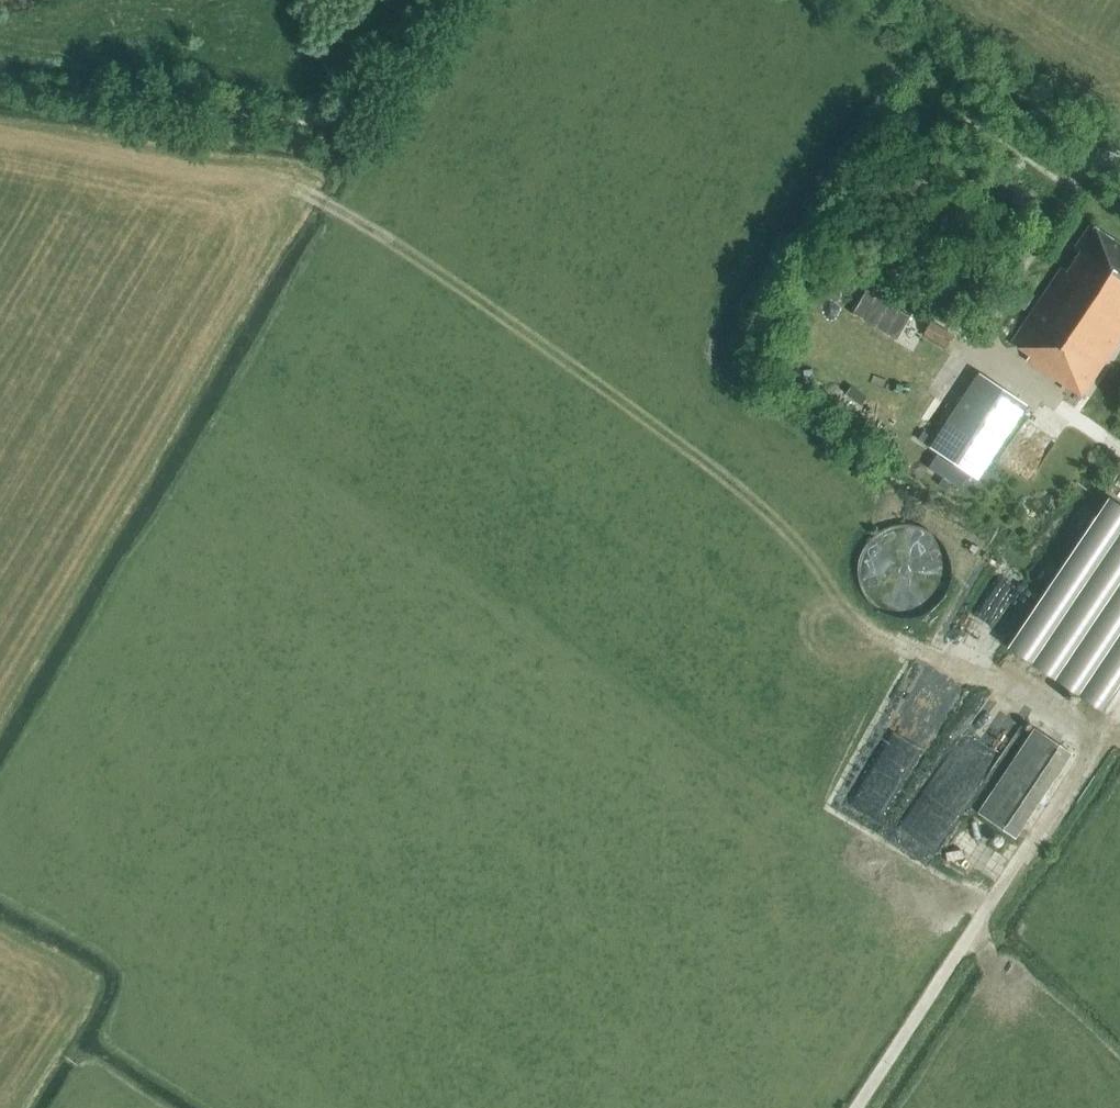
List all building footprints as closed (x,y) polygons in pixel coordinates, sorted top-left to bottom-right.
[(1011,344),(1028,355),(1026,360),(1081,397),(1119,339),(1119,246),(1089,225),(1074,249),(1079,253),(1067,272),(1061,268),(1011,344)] [(866,290),(852,313),(895,338),(897,340),(910,317),(866,290)] [(955,337),(931,322),(923,335),(946,349),(955,337)] [(931,448),(977,479),(1025,405),(979,375),(931,448)] [(793,384),(790,391),(804,397),(807,390),(793,384)] [(923,432),(918,439),(929,447),(934,439),(923,432)] [(1008,649),(1102,711),(1119,685),(1119,508),(1107,499),(1008,649)] [(861,554),(858,572),(861,589),(871,605),(887,615),(904,618),(922,615),(938,605),(948,589),(951,572),(948,554),(938,538),(922,528),(904,525),(887,528),(871,538),(861,554)] [(1073,753),(1034,727),(976,814),(1015,840),(1073,753)] [(889,805),(896,787),(875,778),(868,796),(889,805)]
